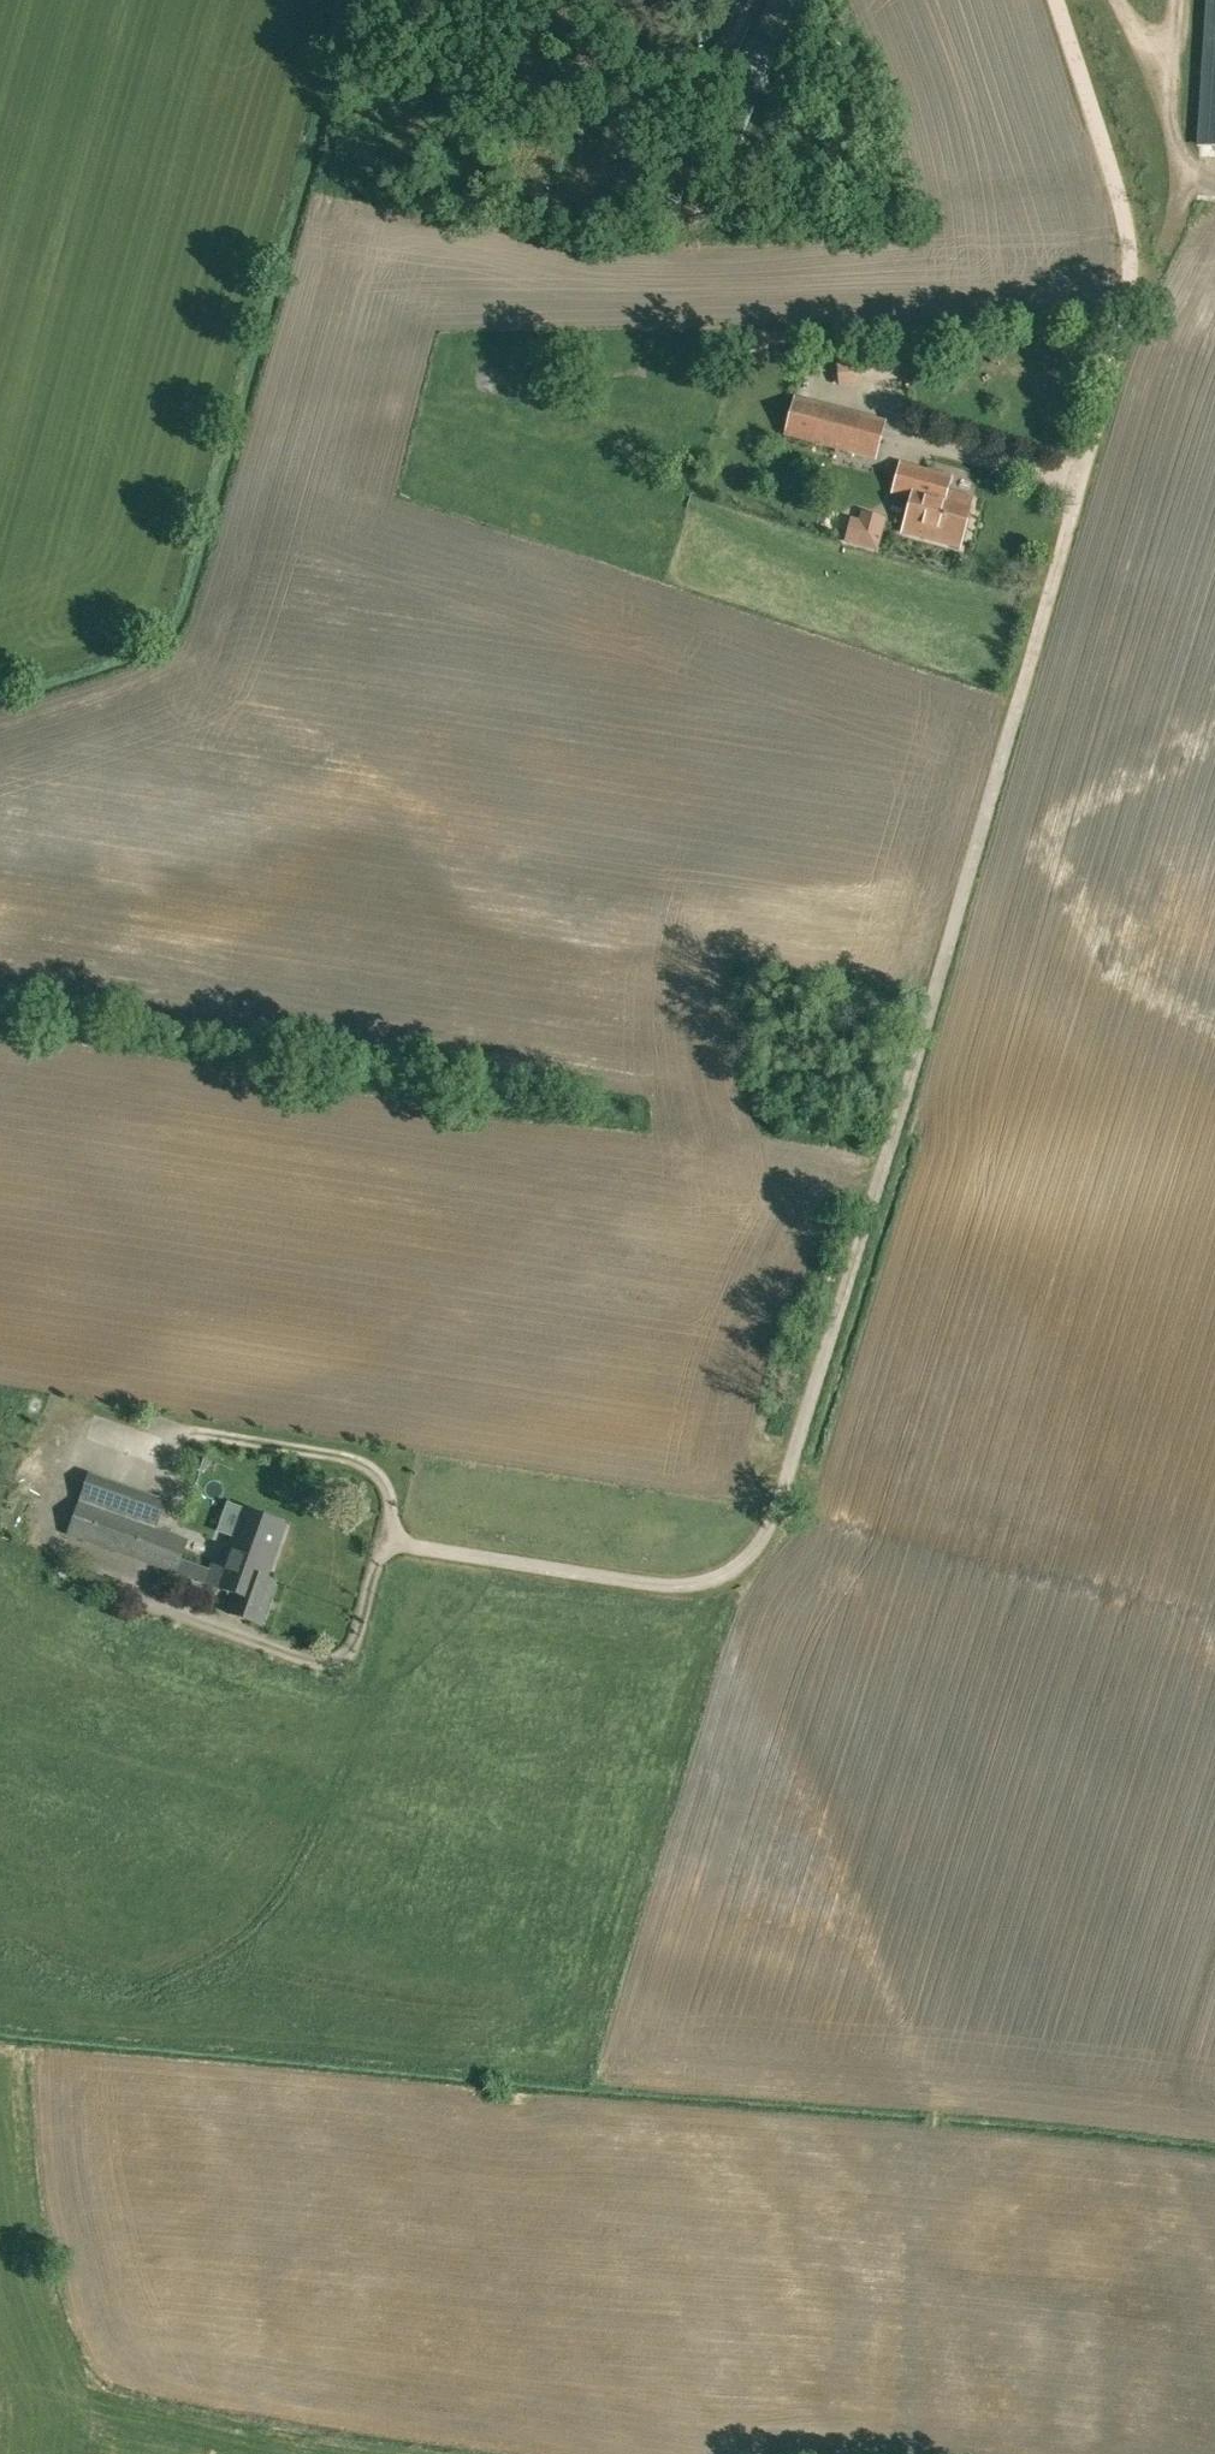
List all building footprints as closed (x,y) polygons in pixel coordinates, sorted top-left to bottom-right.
[(1201,144),(1214,145),(1214,0),(1210,0),(1201,144)] [(784,435),(813,443),(876,460),(887,420),(829,404),(798,397),(795,395),(784,435)] [(961,546),(974,499),(948,492),(952,477),(901,464),(894,492),(913,497),(904,531),(961,546)] [(838,532),(876,540),(879,528),(842,518),(838,532)] [(166,1501),(90,1474),(81,1499),(156,1528),(166,1501)] [(80,1501),(68,1534),(177,1573),(188,1540),(156,1528),(80,1501)] [(276,1547),(236,1533),(225,1563),(216,1559),(212,1568),(240,1578),(244,1570),(263,1577),(267,1566),(269,1567),(276,1547)] [(212,1569),(207,1584),(235,1594),(228,1613),(260,1624),(275,1581),(244,1570),(240,1578),(212,1569)]
